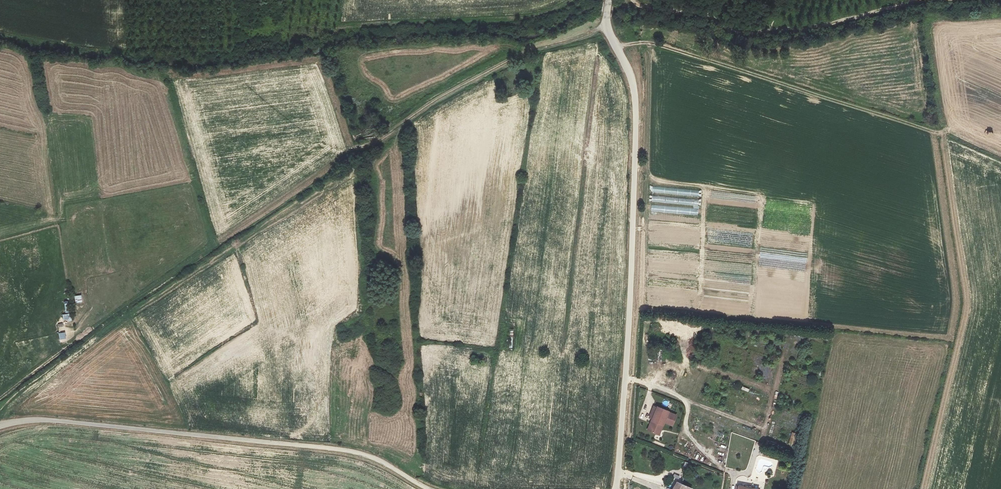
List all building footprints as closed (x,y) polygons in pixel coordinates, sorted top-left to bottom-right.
[(652,187),(652,192),(699,196),(699,191),(652,187)] [(652,202),(698,205),(698,200),(652,196),(652,202)] [(652,205),(651,211),(698,215),(698,209),(652,205)] [(658,435),(663,422),(671,425),(675,415),(667,412),(668,411),(656,407),(656,408),(653,407),(648,418),(651,419),(647,431),(658,435)] [(791,432),(788,445),(793,446),(796,433),(791,432)]
